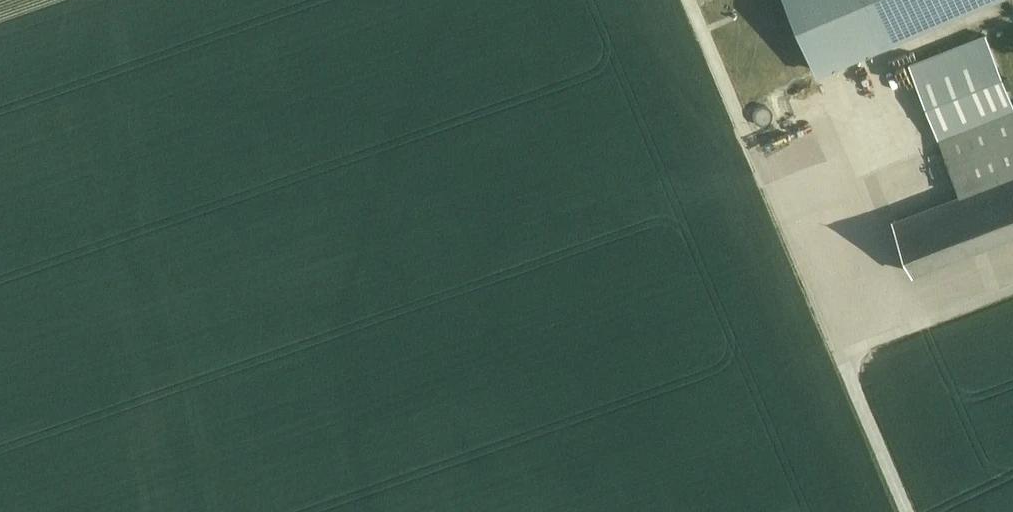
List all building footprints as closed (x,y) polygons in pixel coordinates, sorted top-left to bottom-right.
[(815,69),(979,0),(786,0),(815,69)] [(994,56),(1003,53),(994,31),(986,35),(986,34),(909,63),(959,193),(894,218),(914,271),(1012,233),(1012,103),(994,56)]
